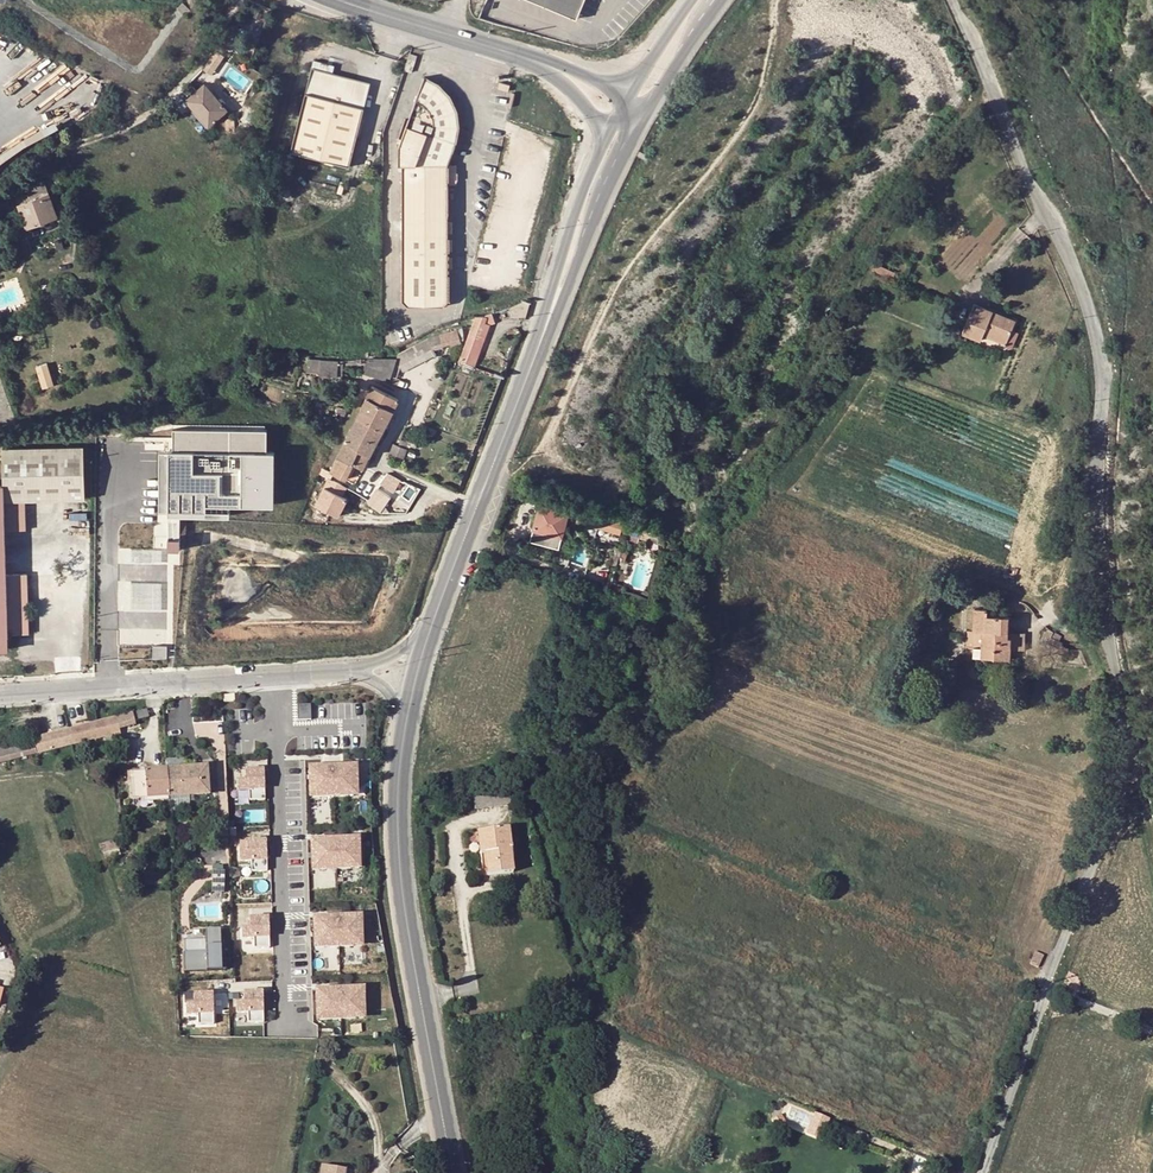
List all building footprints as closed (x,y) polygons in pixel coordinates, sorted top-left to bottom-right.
[(577,19),(583,2),(584,0),(529,0),(577,19)] [(215,74),(226,54),(217,49),(206,68),(215,74)] [(313,68),(305,93),(362,113),(371,87),(313,68)] [(430,79),(424,77),(398,144),(398,164),(402,164),(401,299),(409,306),(442,305),(448,299),(448,162),(457,136),(457,131),(458,125),(458,119),(457,113),(456,108),(454,104),(452,100),(449,95),(446,91),(443,88),(439,84),(435,81),(430,79)] [(510,84),(500,82),(498,88),(508,91),(510,84)] [(186,100),(208,125),(227,110),(205,84),(186,100)] [(343,170),(362,113),(305,93),(286,150),(343,170)] [(236,117),(225,118),(226,132),(236,131),(236,117)] [(26,188),(31,200),(18,205),(26,228),(56,216),(44,181),(26,188)] [(832,318),(834,318),(835,317),(837,316),(838,314),(838,312),(839,310),(838,309),(837,307),(836,305),(837,300),(831,298),(829,305),(828,306),(827,307),(826,309),(825,310),(825,312),(826,314),(827,316),(828,317),(830,318),(832,318)] [(1014,322),(973,304),(961,334),(979,341),(982,335),(1005,344),(1014,322)] [(475,315),(459,359),(474,364),(482,344),(477,342),(485,322),(488,323),(494,321),(492,316),(486,318),(487,317),(475,315)] [(459,340),(457,328),(430,336),(398,353),(396,358),(390,377),(395,379),(400,366),(402,371),(434,355),(431,349),(459,340)] [(306,369),(318,370),(319,359),(307,358),(306,369)] [(390,377),(396,358),(366,358),(361,372),(385,380),(386,375),(390,377)] [(318,373),(335,375),(336,360),(319,359),(318,370),(318,373)] [(47,363),(35,366),(42,389),(54,385),(47,363)] [(238,375),(236,370),(221,375),(222,380),(238,375)] [(371,385),(356,416),(383,429),(398,398),(371,385)] [(376,444),(383,429),(356,416),(349,431),(376,444)] [(267,429),(174,428),(173,450),(169,450),(168,515),(230,516),(230,505),(274,505),(274,451),(267,452),(267,429)] [(370,456),(376,444),(349,431),(344,441),(357,447),(356,449),(370,456)] [(398,444),(406,448),(408,441),(400,438),(398,444)] [(344,441),(329,472),(344,479),(351,463),(363,469),(370,456),(356,449),(357,447),(344,441)] [(402,457),(406,448),(398,444),(394,443),(390,453),(402,457)] [(24,574),(3,574),(2,532),(23,532),(22,501),(82,500),(80,448),(0,450),(0,485),(0,487),(0,649),(5,649),(5,635),(26,634),(24,574)] [(382,483),(396,489),(401,478),(387,472),(382,483)] [(346,486),(328,478),(316,504),(338,515),(347,497),(342,494),(346,486)] [(405,480),(401,478),(396,489),(400,491),(405,480)] [(395,496),(381,489),(374,503),(389,510),(395,496)] [(597,510),(596,514),(570,506),(568,513),(539,505),(533,529),(561,537),(563,533),(566,534),(568,526),(570,527),(571,522),(567,521),(568,515),(578,518),(577,521),(625,535),(625,538),(637,541),(639,537),(641,527),(604,516),(605,512),(597,510)] [(652,507),(645,505),(643,512),(650,514),(652,507)] [(659,532),(641,527),(639,537),(656,541),(659,532)] [(181,537),(168,537),(168,549),(181,549),(181,537)] [(126,562),(161,562),(161,548),(126,547),(126,562)] [(620,549),(613,547),(611,554),(618,557),(620,549)] [(557,564),(566,566),(568,559),(559,556),(558,557),(557,558),(556,559),(556,561),(556,562),(557,564)] [(126,609),(163,609),(163,581),(126,581),(126,609)] [(981,632),(984,632),(983,647),(983,649),(994,650),(993,660),(1008,660),(1009,639),(1006,639),(1007,618),(985,617),(985,610),(973,610),(972,632),(981,632)] [(1045,647),(1057,653),(1060,646),(1064,640),(1053,635),(1051,639),(1050,638),(1045,647)] [(168,644),(154,643),(153,656),(167,657),(168,644)] [(1067,650),(1060,646),(1057,653),(1064,657),(1067,650)] [(980,647),(980,659),(993,660),(994,650),(983,649),(983,647),(980,647)] [(577,694),(572,701),(578,704),(582,698),(577,694)] [(311,703),(298,704),(298,719),(312,718),(311,703)] [(148,717),(147,710),(132,714),(134,721),(148,717)] [(166,770),(184,769),(183,760),(165,761),(166,770)] [(355,764),(309,766),(309,787),(318,787),(319,795),(347,794),(347,786),(356,786),(355,764)] [(208,795),(206,768),(184,769),(166,770),(167,797),(188,796),(208,795)] [(263,768),(244,769),(244,778),(236,778),(237,788),(248,787),(248,799),(264,798),(263,768)] [(167,797),(166,770),(131,772),(132,799),(167,797)] [(357,794),(356,786),(347,786),(347,794),(357,794)] [(318,787),(309,787),(310,795),(319,795),(318,787)] [(508,791),(473,795),(475,810),(510,806),(508,791)] [(188,796),(167,797),(168,804),(170,804),(171,811),(189,809),(188,796)] [(484,853),(486,875),(512,873),(507,829),(477,832),(480,853),(484,853)] [(358,836),(311,838),(312,860),(321,860),(321,868),(350,867),(349,859),(359,859),(358,836)] [(265,839),(246,839),(247,849),(238,849),(239,859),(250,859),(250,870),(266,869),(265,839)] [(359,867),(359,859),(349,859),(350,867),(359,867)] [(321,860),(312,860),(312,868),(321,868),(321,860)] [(313,870),(313,887),(336,887),(336,870),(313,870)] [(224,873),(214,873),(213,892),(223,893),(224,873)] [(360,914),(314,916),(314,938),(323,937),(324,945),(352,944),(352,937),(361,936),(360,914)] [(268,916),(248,917),(249,926),(240,926),(241,937),(253,936),(253,947),(269,946),(268,916)] [(209,928),(212,971),(228,969),(225,927),(209,928)] [(362,944),(361,936),(352,937),(352,944),(362,944)] [(323,937),(314,938),(315,946),(324,945),(323,937)] [(186,951),(187,970),(210,970),(209,950),(186,951)] [(1041,956),(1033,952),(1029,964),(1036,967),(1041,956)] [(362,986),(316,988),(316,1010),(325,1009),(326,1018),(354,1017),(354,1009),(363,1008),(362,986)] [(262,990),(243,990),(243,999),(235,999),(235,1010),(247,1010),(247,1020),(263,1020),(262,990)] [(212,991),(193,992),(193,1001),(185,1001),(185,1012),(197,1012),(197,1021),(213,1021),(212,991)] [(364,1016),(363,1008),(354,1009),(354,1017),(364,1016)] [(325,1009),(316,1010),(317,1018),(326,1018),(325,1009)] [(808,1132),(822,1138),(832,1118),(818,1111),(808,1132)] [(911,1172),(914,1172),(927,1172),(932,1159),(917,1155),(911,1172)] [(356,1171),(323,1164),(321,1172),(356,1172),(356,1171)]
